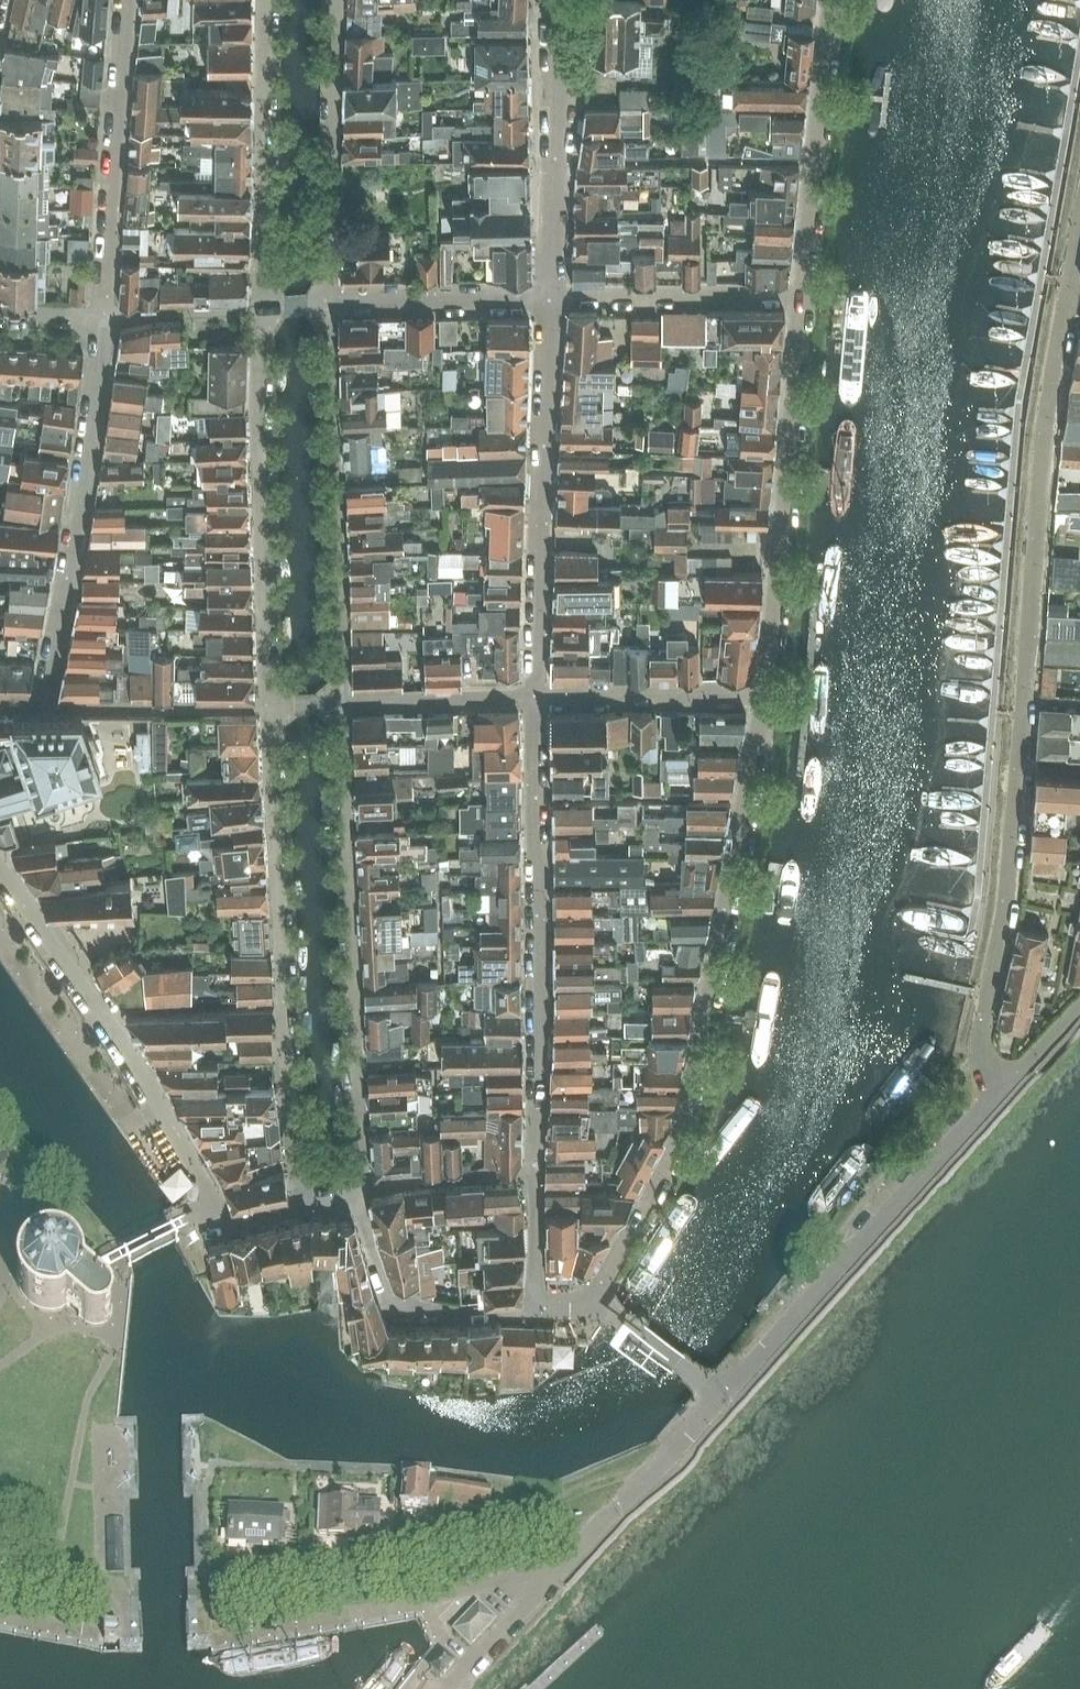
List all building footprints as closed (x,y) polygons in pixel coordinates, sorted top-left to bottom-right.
[(13,17),(12,17),(6,43),(38,48),(49,0),(16,0),(13,17)] [(38,48),(48,49),(56,17),(70,20),(74,0),(49,0),(38,48)] [(72,32),(84,32),(85,30),(106,32),(107,31),(106,31),(109,0),(82,0),(82,1),(79,0),(72,32)] [(144,0),(143,14),(179,13),(180,0),(144,0)] [(252,0),(193,0),(193,15),(209,15),(252,14),(252,0)] [(378,9),(378,10),(416,9),(416,0),(348,0),(348,10),(347,34),(368,34),(369,9),(378,9)] [(590,58),(640,58),(640,37),(653,37),(653,31),(665,31),(665,16),(641,16),(641,2),(596,0),(592,0),(590,58)] [(816,0),(781,0),(780,7),(815,11),(816,0)] [(774,6),(748,3),(747,18),(772,21),(774,6)] [(465,20),(451,20),(451,32),(477,32),(527,31),(526,7),(478,7),(471,7),(465,7),(465,20)] [(251,34),(252,14),(209,15),(210,40),(208,40),(229,40),(228,33),(251,34)] [(155,41),(158,19),(142,18),(141,39),(155,41)] [(814,25),(786,22),(772,21),(747,18),(745,35),(773,37),(784,38),(783,46),(787,46),(785,79),(808,79),(813,32),(814,25)] [(444,33),(413,33),(413,50),(444,50),(444,33)] [(385,34),(368,34),(347,34),(346,77),(393,78),(393,53),(385,52),(385,34)] [(475,79),(487,79),(495,78),(528,78),(528,34),(475,35),(475,79)] [(103,79),(106,42),(86,39),(82,79),(103,79)] [(209,73),(227,73),(252,73),(252,40),(229,40),(208,40),(209,73)] [(48,49),(38,48),(6,43),(4,65),(4,73),(52,77),(56,60),(58,60),(60,51),(48,49)] [(138,52),(137,68),(163,70),(164,54),(138,52)] [(714,78),(733,79),(734,79),(734,61),(713,61),(714,78)] [(160,127),(161,117),(162,103),(164,77),(164,70),(163,70),(137,68),(136,71),(132,133),(151,133),(151,127),(160,127)] [(51,106),(52,77),(4,73),(1,93),(0,103),(40,103),(40,106),(51,106)] [(252,73),(227,73),(227,85),(232,84),(232,88),(195,87),(181,87),(181,104),(162,103),(161,117),(186,118),(193,118),(194,111),(252,111),(252,87),(252,73)] [(345,79),(345,106),(347,107),(397,107),(397,105),(422,106),(423,79),(393,78),(346,77),(345,79)] [(712,77),(710,106),(739,106),(805,106),(808,79),(785,79),(734,79),(733,79),(714,78),(712,77)] [(528,78),(495,78),(487,79),(487,99),(474,99),(474,108),(495,108),(528,108),(528,78)] [(101,103),(103,79),(82,79),(80,103),(101,103)] [(620,88),(620,105),(643,105),(649,105),(649,88),(620,88)] [(0,158),(42,159),(49,160),(53,160),(55,106),(51,106),(40,106),(40,103),(0,103),(0,158)] [(643,105),(620,105),(586,106),(583,132),(624,131),(643,131),(643,105)] [(695,123),(709,123),(710,106),(695,106),(695,123)] [(726,153),(726,132),(731,131),(736,127),(737,122),(748,122),(769,122),(769,134),(779,134),(779,139),(773,139),(773,154),(800,155),(805,106),(739,106),(710,106),(709,123),(709,153),(726,153)] [(396,107),(397,107),(347,107),(345,134),(382,135),(384,123),(395,124),(396,107)] [(528,108),(495,108),(495,122),(473,122),(473,125),(442,125),(442,136),(456,136),(529,135),(528,108)] [(194,111),(193,118),(186,118),(186,133),(201,134),(214,134),(252,134),(252,114),(252,111),(194,111)] [(699,152),(699,130),(681,130),(682,153),(699,152)] [(624,132),(624,131),(583,132),(579,155),(649,154),(649,143),(624,143),(624,132)] [(153,134),(151,133),(132,133),(130,159),(152,160),(153,134)] [(252,134),(214,134),(201,134),(201,142),(184,141),(184,150),(252,150),(252,136),(252,134)] [(395,150),(382,150),(382,135),(345,134),(343,160),(382,161),(395,161),(395,150)] [(454,162),(469,162),(530,162),(529,135),(456,136),(453,136),(454,162)] [(424,136),(424,145),(437,145),(437,136),(424,136)] [(98,162),(99,147),(75,145),(74,160),(98,162)] [(201,161),(201,169),(214,169),(252,169),(252,150),(184,150),(184,160),(201,161)] [(42,159),(0,158),(0,183),(49,185),(49,160),(42,159)] [(530,234),(531,202),(531,186),(530,162),(469,162),(469,181),(470,181),(470,194),(453,195),(453,213),(440,213),(441,231),(471,231),(471,234),(530,234)] [(145,221),(146,208),(148,185),(150,185),(152,164),(130,163),(128,185),(125,220),(145,221)] [(692,165),(693,184),(709,184),(708,164),(692,165)] [(720,187),(732,188),(733,165),(719,164),(720,187)] [(577,166),(576,185),(576,186),(640,185),(661,185),(661,182),(661,165),(577,166)] [(759,190),(773,190),(797,190),(799,166),(762,165),(759,190)] [(161,186),(171,186),(252,187),(252,169),(214,169),(201,169),(195,168),(195,178),(161,177),(161,186)] [(92,210),(94,175),(76,174),(76,185),(72,185),(71,209),(92,210)] [(49,185),(0,183),(0,198),(38,199),(38,194),(48,195),(49,185)] [(640,196),(640,185),(576,186),(575,213),(618,211),(619,211),(619,196),(640,196)] [(252,187),(171,186),(170,205),(195,206),(204,206),(216,206),(251,207),(252,187)] [(686,188),(685,209),(700,210),(701,188),(686,188)] [(751,199),(730,199),(730,204),(730,212),(747,213),(756,213),(771,214),(795,216),(797,190),(773,190),(759,190),(751,189),(751,199)] [(38,208),(38,199),(0,198),(0,233),(50,234),(59,234),(59,223),(49,222),(50,208),(38,208)] [(204,226),(204,206),(195,206),(195,214),(191,214),(191,226),(204,226)] [(250,228),(251,207),(216,206),(215,227),(250,228)] [(156,209),(146,208),(145,221),(155,222),(156,209)] [(685,210),(686,232),(669,232),(668,256),(683,256),(700,256),(701,256),(700,212),(700,210),(685,209),(685,210)] [(576,213),(575,229),(652,231),(664,231),(665,220),(618,219),(618,211),(575,213),(576,213)] [(746,222),(747,213),(730,212),(725,211),(724,221),(746,222)] [(795,216),(771,214),(756,213),(754,236),(792,238),(795,216)] [(175,225),(173,253),(187,252),(186,266),(209,267),(248,268),(249,252),(250,228),(215,227),(204,226),(191,226),(175,225)] [(664,231),(652,231),(575,229),(574,253),(587,253),(620,253),(620,242),(640,242),(640,240),(655,241),(655,255),(664,255),(664,231)] [(141,245),(141,232),(124,231),(123,245),(141,245)] [(50,234),(0,233),(0,258),(49,259),(50,234)] [(390,233),(358,234),(357,257),(342,257),(342,280),(384,280),(384,259),(391,259),(390,233)] [(470,244),(470,233),(441,234),(441,243),(440,244),(441,280),(452,280),(451,244),(470,244)] [(737,250),(737,258),(790,260),(792,238),(754,236),(752,250),(737,250)] [(487,280),(532,280),(531,238),(474,238),(474,254),(493,254),(493,279),(487,279),(487,280)] [(88,259),(89,242),(74,240),(73,258),(88,259)] [(155,252),(140,251),(140,263),(154,263),(155,252)] [(438,253),(417,254),(418,280),(437,280),(438,253)] [(683,266),(683,256),(668,256),(664,255),(655,255),(632,255),(632,258),(632,267),(633,282),(656,282),(656,266),(683,266)] [(574,257),(572,284),(605,283),(606,265),(632,267),(632,258),(632,259),(607,256),(574,257)] [(700,282),(700,256),(683,256),(683,266),(683,282),(700,282)] [(37,301),(38,278),(49,278),(49,259),(0,258),(0,300),(37,301)] [(788,282),(790,260),(737,258),(731,258),(731,267),(747,267),(746,281),(788,282)] [(707,281),(717,281),(717,259),(708,259),(707,281)] [(138,304),(140,263),(122,263),(120,304),(138,304)] [(161,304),(177,304),(178,281),(160,281),(160,274),(146,275),(147,263),(140,263),(138,304),(161,304)] [(249,274),(248,268),(209,267),(210,281),(178,281),(177,304),(195,303),(248,302),(249,274)] [(73,300),(85,301),(87,283),(75,282),(73,300)] [(872,289),(848,287),(839,401),(863,403),(872,289)] [(570,311),(566,363),(611,364),(612,336),(598,335),(598,311),(570,311)] [(662,339),(706,339),(707,311),(662,312),(662,339)] [(783,339),(785,311),(707,311),(706,339),(721,339),(745,340),(782,339),(783,339)] [(340,318),(340,346),(380,345),(379,329),(403,329),(402,317),(379,317),(340,318)] [(406,318),(406,346),(424,345),(434,346),(436,345),(435,317),(406,318)] [(440,341),(458,341),(458,317),(440,317),(440,341)] [(530,318),(489,317),(488,345),(530,345),(530,318)] [(659,335),(659,317),(632,317),(632,336),(659,335)] [(170,372),(169,363),(188,363),(188,342),(182,343),(182,321),(152,322),(151,372),(151,373),(170,372)] [(130,370),(151,372),(152,322),(121,330),(118,353),(143,356),(142,362),(131,361),(130,370)] [(1069,385),(1079,386),(1079,332),(1069,385)] [(661,364),(662,339),(631,338),(631,364),(661,364)] [(780,363),(782,339),(745,340),(721,339),(718,359),(739,360),(780,363)] [(443,358),(443,344),(436,345),(434,346),(433,358),(443,358)] [(423,365),(424,345),(406,346),(385,345),(380,345),(340,346),(340,365),(384,365),(423,365)] [(487,385),(487,387),(528,388),(530,345),(488,345),(487,385)] [(245,411),(245,394),(246,395),(247,347),(211,347),(210,394),(191,394),(191,412),(197,412),(245,411)] [(1,379),(0,396),(12,397),(13,380),(22,380),(25,349),(5,348),(1,379)] [(45,350),(25,349),(22,380),(31,381),(30,395),(41,396),(41,390),(45,350)] [(52,382),(61,382),(65,351),(45,350),(41,390),(41,396),(51,397),(52,382)] [(68,400),(77,401),(80,383),(80,384),(85,353),(65,351),(61,382),(69,383),(68,400)] [(743,366),(741,381),(779,383),(780,363),(739,360),(739,365),(743,366)] [(566,363),(564,384),(597,385),(598,382),(604,382),(616,382),(616,364),(611,364),(566,363)] [(674,380),(688,381),(691,366),(676,365),(674,380)] [(457,386),(457,366),(444,366),(443,386),(457,386)] [(375,388),(379,388),(378,368),(340,369),(341,389),(375,388)] [(114,377),(111,402),(144,407),(162,409),(164,394),(146,392),(147,382),(114,377)] [(716,391),(740,392),(739,404),(777,406),(779,383),(741,381),(717,380),(716,391)] [(598,382),(597,385),(564,384),(562,422),(603,423),(604,382),(598,382)] [(1069,385),(1063,436),(1060,462),(1079,465),(1079,386),(1069,385)] [(487,387),(487,388),(488,419),(484,419),(484,414),(469,414),(452,414),(452,424),(469,425),(479,424),(527,424),(528,388),(487,387)] [(366,402),(376,402),(375,388),(341,389),(342,405),(366,404),(366,402)] [(400,388),(379,388),(375,388),(376,402),(366,402),(366,404),(366,407),(401,407),(400,388)] [(702,401),(685,400),(685,419),(701,419),(702,401)] [(18,403),(0,401),(0,475),(9,476),(14,436),(16,423),(17,411),(18,403)] [(30,413),(17,411),(16,423),(73,430),(76,406),(46,401),(44,411),(31,410),(30,413)] [(140,431),(144,407),(111,402),(107,426),(140,431)] [(775,428),(777,406),(739,404),(738,417),(715,415),(714,426),(739,427),(739,426),(740,426),(775,428)] [(343,408),(344,428),(383,427),(401,426),(401,407),(366,407),(343,408)] [(246,437),(245,411),(197,412),(198,428),(199,428),(199,439),(210,438),(247,437),(246,437)] [(853,522),(862,418),(840,416),(831,521),(853,522)] [(612,423),(603,423),(562,422),(561,443),(611,444),(612,423)] [(69,453),(73,430),(16,423),(14,436),(40,439),(39,449),(69,453)] [(645,423),(637,423),(635,445),(644,446),(645,423)] [(157,424),(157,432),(156,440),(161,441),(170,441),(171,425),(157,424)] [(428,444),(428,454),(526,451),(527,424),(479,424),(479,440),(428,444)] [(681,424),(679,447),(706,449),(706,444),(702,444),(704,426),(681,424)] [(137,456),(140,431),(107,426),(104,451),(137,456)] [(740,439),(718,439),(718,448),(773,451),(775,428),(740,426),(740,439)] [(387,469),(387,445),(383,445),(383,427),(344,428),(346,464),(372,464),(372,469),(387,469)] [(674,429),(649,428),(648,446),(674,447),(674,429)] [(159,459),(160,453),(161,441),(156,440),(157,432),(150,432),(147,432),(145,458),(159,459)] [(202,460),(248,460),(247,437),(210,438),(199,439),(196,440),(197,452),(191,452),(191,460),(197,460),(202,460)] [(170,441),(161,441),(160,453),(169,453),(170,441)] [(559,463),(595,465),(610,465),(611,452),(560,450),(559,463)] [(480,480),(526,480),(526,451),(428,454),(429,482),(432,482),(432,483),(443,482),(480,480)] [(26,478),(36,480),(65,483),(69,458),(29,452),(26,478)] [(684,468),(695,468),(696,454),(684,453),(684,468)] [(695,474),(701,475),(718,476),(719,455),(696,454),(695,468),(695,474)] [(742,455),(741,477),(771,478),(773,457),(742,455)] [(104,460),(99,481),(145,480),(144,460),(104,460)] [(153,481),(163,483),(163,460),(153,460),(153,481)] [(202,460),(203,484),(207,484),(248,484),(248,482),(248,460),(202,460)] [(587,501),(588,501),(612,501),(612,490),(609,486),(594,485),(595,465),(559,463),(557,500),(587,501)] [(399,465),(399,478),(422,477),(421,464),(399,465)] [(673,473),(670,494),(684,496),(687,475),(673,473)] [(690,499),(701,499),(701,479),(701,475),(695,474),(691,474),(690,499)] [(0,475),(0,515),(60,521),(65,483),(36,480),(26,478),(9,476),(0,475)] [(662,485),(661,475),(643,475),(643,486),(662,485)] [(718,476),(701,475),(701,479),(701,499),(715,499),(715,476),(718,476)] [(769,500),(771,478),(741,477),(725,475),(724,485),(725,485),(725,499),(769,500)] [(526,502),(526,480),(480,480),(480,490),(461,490),(462,504),(480,503),(486,503),(526,502)] [(445,506),(443,482),(432,483),(432,506),(445,506)] [(248,484),(207,484),(203,484),(193,484),(194,494),(168,495),(168,509),(249,509),(248,484)] [(346,486),(348,508),(405,507),(405,500),(401,501),(400,498),(387,498),(386,485),(346,486)] [(669,524),(668,504),(655,510),(620,510),(620,501),(612,501),(588,501),(587,501),(557,500),(556,523),(620,523),(630,523),(654,524),(665,524),(669,524)] [(490,551),(524,550),(526,502),(486,503),(485,519),(490,519),(490,551)] [(690,503),(668,504),(669,524),(690,524),(690,510),(690,503)] [(717,503),(708,503),(708,510),(708,513),(716,513),(717,524),(731,523),(767,523),(769,505),(730,505),(717,503)] [(348,508),(349,531),(385,530),(385,520),(394,520),(397,516),(410,516),(410,507),(405,507),(348,508)] [(95,509),(92,523),(126,524),(125,509),(95,509)] [(249,525),(249,509),(168,509),(168,515),(187,515),(187,525),(206,524),(249,525)] [(56,546),(60,521),(0,515),(0,543),(56,546)] [(148,544),(148,524),(126,524),(92,523),(89,543),(148,544)] [(654,544),(654,524),(630,523),(630,545),(654,544)] [(732,539),(731,523),(717,524),(701,524),(701,539),(732,539)] [(174,533),(174,543),(186,543),(186,544),(250,544),(249,525),(206,524),(205,534),(196,534),(196,533),(174,533)] [(690,524),(669,524),(665,524),(654,524),(654,544),(654,550),(675,549),(675,572),(703,571),(702,555),(688,555),(687,525),(690,525),(690,524)] [(351,554),(411,553),(422,553),(422,540),(385,540),(385,530),(349,531),(351,554)] [(466,541),(466,550),(482,551),(482,541),(466,541)] [(0,543),(0,569),(53,570),(56,546),(0,543)] [(206,554),(206,560),(251,561),(250,544),(186,544),(187,554),(206,554)] [(818,623),(836,625),(842,546),(825,544),(818,623)] [(121,548),(88,547),(84,573),(120,574),(121,548)] [(152,560),(152,549),(137,549),(137,560),(146,560),(152,560)] [(428,549),(428,574),(428,576),(438,575),(439,549),(428,549)] [(555,576),(555,577),(615,576),(627,576),(627,567),(599,567),(598,550),(556,549),(555,576)] [(522,578),(524,550),(490,551),(482,551),(466,550),(464,550),(464,563),(484,564),(483,576),(483,577),(522,578)] [(411,568),(411,553),(351,554),(351,575),(390,574),(390,568),(411,568)] [(716,556),(716,571),(732,571),(732,556),(716,556)] [(146,574),(146,560),(137,560),(137,561),(134,561),(134,574),(146,574)] [(176,580),(186,580),(253,581),(251,561),(206,560),(206,567),(184,566),(184,568),(176,568),(176,580)] [(668,603),(687,602),(689,602),(700,602),(759,603),(762,571),(732,571),(716,571),(703,571),(675,572),(649,573),(651,603),(668,603)] [(351,575),(351,594),(391,593),(406,592),(406,582),(391,582),(390,574),(351,575)] [(428,576),(428,574),(412,574),(412,589),(417,589),(417,592),(422,592),(428,592),(428,576)] [(554,600),(585,599),(603,601),(616,601),(615,576),(555,577),(554,600)] [(46,605),(51,579),(11,577),(10,591),(0,591),(0,603),(6,603),(46,605)] [(521,603),(522,578),(483,577),(483,591),(454,591),(454,601),(483,601),(483,603),(521,603)] [(119,581),(84,579),(83,597),(120,599),(121,581),(119,581)] [(209,594),(209,605),(253,607),(253,581),(186,580),(185,593),(209,594)] [(391,613),(391,593),(351,594),(352,625),(391,625),(391,613)] [(603,614),(603,601),(585,599),(585,603),(555,602),(553,626),(586,626),(587,614),(603,614)] [(117,627),(118,603),(83,601),(79,600),(74,624),(117,627)] [(687,615),(687,602),(668,603),(668,616),(687,615)] [(722,611),(721,628),(757,625),(759,603),(700,602),(699,611),(722,611)] [(46,605),(6,603),(5,627),(0,627),(0,630),(41,632),(46,605)] [(453,628),(461,628),(519,626),(520,626),(521,603),(483,603),(480,603),(480,619),(453,620),(453,628)] [(157,604),(156,626),(157,626),(166,627),(167,605),(157,604)] [(196,625),(196,605),(182,606),(182,625),(196,625)] [(253,629),(253,607),(209,605),(201,606),(200,629),(253,629)] [(1079,635),(1079,614),(1048,612),(1047,633),(1079,635)] [(399,625),(412,626),(412,616),(399,616),(399,625)] [(650,621),(638,621),(637,640),(650,640),(650,621)] [(73,626),(70,643),(128,646),(128,641),(116,641),(117,627),(74,624),(73,626)] [(755,651),(757,625),(721,628),(721,631),(703,632),(704,644),(703,644),(703,653),(755,651)] [(150,626),(126,627),(128,641),(128,646),(130,659),(130,672),(131,672),(132,697),(153,697),(150,633),(150,628),(150,629),(150,626)] [(150,628),(150,633),(153,697),(174,697),(172,657),(164,657),(164,653),(157,626),(156,626),(150,626),(150,629),(150,628)] [(462,651),(477,650),(477,661),(484,661),(484,674),(520,675),(519,626),(461,628),(461,630),(462,651)] [(553,626),(552,650),(590,651),(601,651),(601,626),(590,626),(586,626),(553,626)] [(611,640),(620,640),(620,626),(612,626),(611,640)] [(210,654),(223,654),(253,654),(253,629),(200,629),(194,628),(193,642),(207,642),(207,645),(210,645),(210,654)] [(386,639),(384,639),(383,629),(352,630),(353,690),(404,689),(403,657),(386,658),(386,639)] [(462,651),(461,630),(454,631),(454,634),(424,635),(427,688),(462,687),(462,651)] [(688,631),(679,631),(667,631),(667,648),(679,648),(678,679),(699,679),(700,645),(688,645),(688,631)] [(8,651),(17,652),(18,638),(9,638),(8,651)] [(1046,638),(1045,659),(1079,661),(1079,640),(1046,638)] [(107,657),(130,659),(128,646),(70,643),(65,665),(106,668),(107,657)] [(650,648),(650,645),(614,645),(614,663),(613,663),(614,680),(650,679),(650,680),(650,648)] [(650,680),(678,679),(679,648),(667,648),(650,648),(650,680)] [(552,680),(590,680),(590,679),(610,679),(611,665),(590,665),(590,651),(552,650),(552,680)] [(752,676),(755,651),(703,653),(703,662),(718,662),(717,677),(752,676)] [(201,654),(201,666),(175,665),(175,679),(179,678),(196,678),(255,675),(255,674),(253,654),(223,654),(210,654),(201,654)] [(835,717),(840,656),(818,654),(813,715),(835,717)] [(6,696),(8,679),(6,679),(8,660),(0,660),(0,696),(6,696)] [(6,679),(8,679),(6,696),(28,696),(35,661),(8,660),(6,679)] [(1056,666),(1044,665),(1042,693),(1054,694),(1056,666)] [(114,697),(114,687),(100,686),(100,676),(106,676),(106,670),(101,671),(64,670),(59,696),(114,697)] [(132,697),(131,672),(130,672),(118,671),(118,697),(132,697)] [(255,675),(196,678),(179,678),(179,697),(191,697),(196,696),(255,696),(255,675)] [(1079,757),(1079,708),(1041,704),(1037,753),(1079,757)] [(474,742),(484,743),(520,743),(519,712),(479,711),(479,716),(474,716),(474,742)] [(427,713),(427,720),(427,726),(426,735),(425,745),(425,746),(429,746),(429,770),(443,770),(442,769),(454,768),(454,744),(442,744),(442,745),(438,746),(439,733),(453,733),(454,712),(427,713)] [(552,712),(552,742),(603,741),(630,742),(631,712),(607,712),(552,712)] [(656,712),(631,712),(630,742),(644,742),(644,753),(644,757),(655,757),(656,712)] [(665,733),(664,746),(680,746),(680,712),(662,712),(661,733),(665,733)] [(742,745),(747,712),(701,712),(700,745),(740,745),(742,745)] [(427,726),(427,720),(427,713),(387,713),(354,714),(354,746),(387,744),(386,726),(391,726),(391,733),(409,733),(410,724),(412,724),(411,734),(426,735),(427,726)] [(9,716),(10,737),(0,740),(0,839),(9,841),(12,847),(22,845),(8,804),(35,796),(36,798),(101,776),(81,715),(9,716)] [(10,737),(9,716),(9,715),(0,715),(0,740),(10,737)] [(205,733),(219,733),(220,746),(223,746),(258,746),(257,715),(218,715),(204,715),(205,733)] [(152,768),(150,728),(137,729),(138,740),(135,740),(135,743),(134,744),(134,754),(136,754),(136,757),(138,757),(138,769),(152,768)] [(832,732),(810,730),(805,791),(827,793),(832,732)] [(603,765),(603,741),(552,742),(552,767),(591,766),(609,766),(609,765),(603,765)] [(521,772),(520,743),(484,743),(485,773),(521,774),(521,772)] [(389,744),(387,744),(354,746),(356,771),(390,769),(389,744)] [(206,745),(190,746),(190,769),(191,771),(207,771),(206,745)] [(735,770),(740,745),(700,745),(691,745),(691,758),(661,759),(661,769),(735,770)] [(257,746),(258,746),(223,746),(224,770),(259,770),(257,746)] [(1079,820),(1079,768),(1036,764),(1031,827),(1028,852),(1047,854),(1058,854),(1061,855),(1065,819),(1079,820)] [(591,780),(591,766),(552,767),(552,768),(553,792),(584,792),(584,780),(591,780)] [(591,766),(591,780),(592,780),(592,792),(609,792),(609,766),(591,766)] [(644,769),(642,769),(633,769),(634,792),(644,792),(644,779),(644,769)] [(661,779),(694,778),(694,791),(730,791),(735,770),(661,769),(661,779)] [(187,770),(167,770),(167,774),(170,778),(181,778),(186,775),(187,775),(187,770)] [(259,773),(187,775),(186,775),(188,797),(211,795),(262,790),(262,789),(260,789),(259,773)] [(521,830),(521,774),(485,773),(481,774),(482,782),(482,788),(488,789),(488,802),(482,803),(481,831),(521,830)] [(469,774),(437,774),(438,789),(469,788),(469,774)] [(357,808),(397,807),(397,797),(414,797),(413,775),(357,776),(357,808)] [(657,779),(644,779),(644,792),(657,793),(657,779)] [(188,824),(212,821),(263,814),(262,790),(211,795),(211,808),(186,811),(188,824)] [(593,815),(593,802),(553,802),(554,826),(610,826),(637,826),(638,802),(618,802),(618,815),(593,815)] [(682,825),(687,825),(726,824),(730,802),(687,802),(687,814),(665,814),(665,828),(682,829),(682,825)] [(173,827),(171,813),(157,815),(157,820),(158,829),(173,827)] [(644,826),(644,828),(659,828),(659,827),(664,827),(664,828),(665,828),(665,814),(665,817),(643,816),(643,826),(644,826)] [(263,823),(222,827),(223,834),(201,836),(200,827),(176,830),(177,847),(213,843),(264,838),(263,823)] [(610,839),(610,826),(554,826),(554,853),(597,853),(596,839),(610,839)] [(669,854),(682,854),(721,853),(725,829),(686,829),(686,841),(659,841),(659,828),(644,828),(644,842),(644,852),(669,852),(669,854)] [(520,855),(521,830),(481,831),(481,845),(459,844),(459,856),(462,856),(520,855)] [(357,834),(358,854),(400,853),(413,854),(414,856),(419,856),(427,855),(427,842),(410,842),(410,834),(357,834)] [(202,871),(211,870),(216,869),(266,863),(264,838),(213,843),(214,855),(200,857),(202,871)] [(56,841),(22,845),(12,847),(23,864),(70,859),(67,839),(55,840),(56,841)] [(643,852),(644,852),(644,842),(630,842),(629,853),(643,853),(643,852)] [(974,867),(976,851),(914,847),(913,863),(974,867)] [(457,865),(456,849),(438,851),(439,867),(457,865)] [(23,864),(40,888),(106,879),(104,865),(116,863),(115,853),(103,854),(70,859),(23,864)] [(401,869),(400,853),(358,854),(359,872),(400,869),(401,869)] [(554,885),(621,885),(647,885),(647,883),(643,882),(643,853),(629,853),(597,853),(554,853),(554,885)] [(652,913),(671,913),(711,912),(716,882),(721,853),(682,854),(682,883),(647,883),(647,885),(621,885),(621,901),(621,912),(652,912),(652,913)] [(1057,868),(1058,854),(1047,854),(1046,867),(1057,868)] [(520,871),(520,855),(462,856),(462,867),(482,867),(482,872),(520,871)] [(187,897),(217,895),(267,891),(267,881),(266,863),(216,869),(211,870),(211,874),(200,876),(201,885),(187,886),(187,897)] [(419,869),(420,885),(433,884),(432,868),(419,869)] [(399,889),(401,889),(400,869),(359,872),(360,892),(399,889)] [(478,891),(490,891),(520,890),(520,871),(482,872),(478,872),(478,891)] [(167,874),(170,911),(187,911),(186,872),(167,874)] [(106,879),(40,888),(56,910),(135,911),(132,876),(106,879)] [(609,902),(621,901),(621,885),(554,885),(555,910),(593,910),(593,897),(608,897),(609,902)] [(400,906),(399,889),(360,892),(361,908),(400,906)] [(520,908),(520,890),(490,891),(490,910),(520,908)] [(233,909),(233,923),(233,944),(269,944),(269,924),(268,910),(267,891),(217,895),(219,910),(233,909)] [(362,926),(404,924),(404,925),(411,925),(410,905),(400,906),(361,908),(362,926)] [(451,909),(451,918),(465,917),(464,908),(451,909)] [(490,910),(490,927),(520,926),(520,908),(490,910)] [(1078,921),(1071,919),(1070,924),(1079,926),(1079,911),(1078,921)] [(707,936),(711,912),(671,913),(671,925),(658,926),(659,937),(677,937),(705,936),(705,935),(707,936)] [(638,913),(624,914),(624,938),(635,938),(638,938),(638,913)] [(595,914),(555,914),(555,938),(595,937),(594,925),(614,925),(614,939),(616,939),(624,939),(624,938),(624,914),(595,914)] [(1035,930),(1019,926),(1013,950),(1051,959),(1053,953),(1046,952),(1050,933),(1047,932),(1049,923),(1037,922),(1035,930)] [(363,946),(405,943),(412,943),(411,925),(404,925),(404,924),(362,926),(363,946)] [(1072,950),(1079,951),(1079,926),(1070,924),(1068,930),(1076,932),(1074,943),(1072,950)] [(481,942),(490,942),(521,941),(520,926),(490,927),(481,928),(481,942)] [(675,945),(647,945),(647,957),(701,958),(705,936),(677,937),(675,945)] [(645,937),(638,938),(635,938),(636,958),(646,958),(645,937)] [(555,939),(555,962),(593,962),(594,951),(615,952),(616,939),(614,939),(593,940),(555,939)] [(474,950),(476,950),(476,961),(459,961),(459,980),(475,980),(485,980),(520,979),(521,961),(521,941),(490,942),(481,942),(474,942),(474,950)] [(412,943),(405,943),(363,946),(364,962),(396,960),(395,955),(413,953),(412,943)] [(231,972),(236,972),(273,971),(272,948),(232,948),(231,972)] [(94,965),(114,994),(144,969),(143,967),(147,964),(141,957),(137,960),(130,950),(123,950),(118,955),(115,951),(94,965)] [(1050,964),(1051,959),(1013,950),(1008,974),(1038,980),(1042,962),(1050,964)] [(1072,950),(1066,977),(1079,981),(1079,951),(1072,950)] [(701,958),(647,957),(647,958),(662,958),(663,976),(698,976),(702,958),(701,958)] [(626,960),(627,963),(628,973),(627,978),(639,978),(638,959),(626,960)] [(365,980),(405,978),(404,969),(409,969),(409,960),(396,960),(364,962),(365,980)] [(555,962),(555,984),(594,984),(594,972),(607,973),(607,974),(614,974),(614,973),(621,973),(621,963),(614,963),(593,962),(555,962)] [(192,998),(193,972),(193,971),(193,963),(144,969),(114,994),(119,1001),(122,1004),(125,1005),(192,998)] [(193,971),(193,972),(192,998),(210,998),(210,997),(209,984),(209,971),(193,971)] [(233,998),(237,998),(273,996),(273,971),(236,972),(237,988),(215,988),(209,984),(210,997),(224,997),(233,998)] [(1008,974),(1003,997),(1040,1007),(1042,1000),(1034,999),(1038,980),(1008,974)] [(783,978),(763,975),(748,1070),(768,1074),(783,978)] [(481,995),(482,1006),(521,1008),(520,979),(485,980),(486,995),(481,995)] [(963,1012),(966,995),(895,980),(891,996),(963,1012)] [(653,996),(653,1008),(689,1006),(695,981),(653,983),(653,996)] [(366,1005),(417,1003),(418,982),(417,982),(365,984),(366,1005)] [(436,982),(418,982),(418,1008),(435,1008),(436,1008),(438,1008),(437,982),(436,982)] [(555,984),(555,987),(556,1009),(592,1007),(593,998),(608,997),(608,1009),(622,1009),(622,996),(622,984),(594,984),(555,984)] [(1039,1011),(1040,1007),(1003,997),(998,1021),(1014,1025),(1029,1029),(1033,1009),(1039,1011)] [(485,1022),(485,1038),(522,1038),(521,1008),(482,1006),(469,1005),(470,1022),(485,1022)] [(646,1021),(626,1021),(626,1034),(648,1034),(687,1033),(691,1005),(689,1006),(653,1008),(651,1008),(652,1011),(646,1012),(646,1021)] [(227,1035),(272,1034),(273,1006),(226,1008),(227,1035)] [(367,1009),(367,1041),(405,1041),(405,1022),(411,1022),(412,1041),(430,1039),(428,1009),(417,1008),(412,1008),(412,1007),(367,1009)] [(192,1036),(227,1035),(226,1008),(191,1009),(192,1036)] [(192,1036),(191,1009),(125,1011),(143,1038),(144,1038),(192,1036)] [(554,1036),(591,1035),(607,1035),(607,1025),(589,1025),(589,1010),(555,1012),(554,1036)] [(881,1126),(947,1037),(929,1024),(863,1112),(881,1126)] [(683,1057),(687,1033),(648,1034),(648,1043),(622,1043),(622,1052),(612,1053),(612,1057),(623,1056),(623,1057),(648,1057),(683,1057)] [(273,1056),(272,1034),(227,1035),(227,1057),(273,1056)] [(552,1062),(606,1061),(608,1061),(608,1049),(592,1050),(591,1035),(554,1036),(552,1062)] [(153,1055),(156,1061),(192,1060),(192,1036),(144,1038),(153,1055)] [(522,1038),(485,1038),(442,1039),(442,1067),(450,1067),(464,1067),(522,1066),(522,1038)] [(368,1057),(369,1057),(405,1056),(404,1041),(367,1042),(368,1057)] [(157,1064),(171,1087),(218,1086),(218,1060),(192,1060),(156,1061),(157,1064)] [(604,1072),(606,1061),(552,1062),(551,1086),(592,1086),(593,1072),(604,1072)] [(635,1062),(635,1084),(678,1082),(682,1061),(635,1062)] [(522,1086),(522,1066),(464,1067),(464,1081),(474,1081),(474,1086),(522,1086)] [(450,1067),(449,1082),(463,1082),(463,1081),(464,1081),(464,1067),(450,1067)] [(225,1072),(225,1086),(250,1084),(250,1071),(225,1072)] [(369,1073),(370,1091),(420,1089),(433,1091),(433,1075),(421,1071),(369,1073)] [(487,1097),(486,1110),(523,1109),(522,1086),(474,1086),(474,1081),(464,1081),(463,1081),(463,1082),(463,1098),(487,1097)] [(619,1084),(619,1086),(619,1099),(619,1104),(639,1105),(674,1104),(678,1082),(635,1084),(619,1084)] [(259,1113),(277,1112),(273,1084),(250,1084),(225,1086),(218,1086),(171,1087),(187,1114),(259,1113)] [(605,1099),(619,1099),(619,1086),(592,1086),(551,1086),(550,1106),(590,1106),(589,1096),(605,1096),(605,1099)] [(420,1089),(370,1091),(371,1112),(372,1125),(418,1124),(417,1109),(417,1098),(421,1098),(420,1089)] [(739,1100),(691,1176),(708,1186),(755,1110),(739,1100)] [(617,1104),(616,1106),(617,1125),(629,1125),(629,1127),(633,1127),(669,1127),(669,1126),(674,1104),(639,1105),(619,1104),(617,1104)] [(548,1130),(595,1129),(617,1128),(617,1125),(616,1106),(590,1106),(550,1106),(548,1130)] [(478,1134),(487,1134),(522,1134),(523,1109),(486,1110),(440,1111),(440,1120),(440,1133),(478,1134)] [(261,1126),(259,1113),(187,1114),(201,1138),(244,1133),(245,1137),(250,1136),(279,1134),(278,1125),(261,1126)] [(440,1170),(440,1133),(440,1120),(436,1121),(436,1132),(420,1132),(421,1144),(422,1171),(440,1170)] [(669,1127),(633,1127),(633,1134),(627,1144),(617,1139),(615,1147),(623,1152),(622,1153),(648,1167),(669,1127)] [(596,1153),(595,1129),(548,1130),(547,1153),(570,1152),(570,1153),(596,1153)] [(412,1172),(422,1171),(421,1144),(393,1147),(370,1132),(372,1170),(378,1175),(412,1172)] [(420,1132),(393,1132),(393,1147),(421,1144),(420,1132)] [(247,1145),(245,1137),(244,1133),(201,1138),(212,1158),(248,1148),(247,1145)] [(479,1140),(478,1134),(440,1133),(440,1170),(444,1170),(463,1169),(461,1141),(479,1140)] [(279,1134),(250,1136),(245,1137),(247,1145),(252,1145),(253,1157),(282,1153),(279,1134)] [(522,1159),(522,1134),(487,1134),(486,1164),(498,1164),(498,1170),(522,1159)] [(810,1240),(874,1153),(856,1140),(791,1227),(810,1240)] [(225,1180),(251,1173),(284,1165),(283,1156),(251,1159),(248,1148),(212,1158),(224,1178),(225,1180)] [(616,1190),(616,1192),(635,1193),(648,1167),(622,1153),(616,1164),(622,1167),(617,1177),(618,1177),(617,1180),(618,1181),(616,1190)] [(586,1183),(586,1161),(586,1160),(547,1162),(545,1185),(545,1186),(581,1183),(586,1183)] [(289,1193),(284,1165),(251,1173),(255,1200),(289,1193)] [(255,1200),(251,1173),(225,1180),(234,1204),(255,1200)] [(485,1218),(495,1217),(495,1227),(523,1226),(523,1202),(517,1182),(484,1185),(485,1208),(485,1214),(485,1218)] [(580,1206),(580,1191),(581,1183),(545,1186),(546,1209),(580,1206)] [(484,1185),(446,1187),(447,1215),(447,1216),(485,1214),(485,1208),(484,1185)] [(708,1198),(689,1186),(626,1287),(645,1299),(708,1198)] [(404,1191),(404,1190),(370,1197),(378,1236),(378,1238),(417,1236),(417,1240),(431,1239),(430,1224),(433,1224),(432,1216),(447,1215),(446,1187),(445,1187),(445,1188),(404,1191)] [(580,1191),(580,1206),(579,1222),(607,1223),(616,1223),(618,1224),(635,1193),(616,1192),(616,1190),(580,1191)] [(546,1209),(547,1238),(548,1275),(572,1274),(572,1267),(579,1239),(579,1222),(580,1206),(546,1209)] [(279,1225),(290,1271),(292,1277),(314,1273),(313,1263),(313,1219),(279,1225)] [(337,1264),(338,1259),(340,1220),(313,1219),(313,1263),(337,1264)] [(338,1259),(341,1283),(339,1283),(341,1293),(346,1293),(372,1285),(355,1225),(351,1220),(340,1220),(338,1259)] [(611,1238),(618,1224),(616,1223),(607,1223),(579,1222),(579,1239),(609,1237),(611,1238)] [(266,1274),(290,1271),(279,1225),(256,1231),(266,1272),(266,1274)] [(525,1254),(523,1226),(495,1227),(477,1228),(479,1255),(501,1254),(501,1256),(525,1254)] [(256,1231),(231,1238),(240,1276),(266,1272),(256,1231)] [(418,1247),(417,1240),(417,1236),(378,1238),(383,1251),(418,1247)] [(609,1237),(579,1239),(572,1267),(574,1267),(574,1271),(589,1271),(589,1267),(594,1266),(609,1237)] [(231,1238),(208,1245),(217,1272),(212,1273),(216,1292),(218,1301),(243,1295),(240,1276),(231,1238)] [(19,1271),(19,1277),(19,1283),(21,1288),(23,1294),(27,1298),(31,1302),(36,1306),(41,1308),(47,1309),(52,1309),(58,1309),(63,1307),(66,1304),(69,1306),(82,1317),(90,1323),(92,1324),(95,1325),(98,1325),(100,1325),(103,1324),(105,1323),(107,1321),(109,1319),(111,1317),(112,1314),(113,1311),(113,1309),(113,1306),(112,1303),(110,1300),(108,1298),(101,1292),(88,1281),(84,1278),(84,1272),(82,1266),(80,1260),(76,1256),(72,1251),(67,1248),(61,1246),(56,1245),(50,1244),(45,1245),(40,1247),(35,1249),(31,1252),(27,1256),(23,1261),(21,1266),(19,1271)] [(420,1280),(421,1293),(421,1297),(433,1299),(435,1292),(437,1292),(435,1271),(433,1271),(433,1264),(445,1263),(443,1246),(418,1248),(418,1247),(383,1251),(395,1282),(420,1280)] [(475,1253),(459,1255),(459,1266),(458,1267),(459,1282),(468,1281),(467,1267),(476,1266),(476,1265),(484,1264),(485,1278),(523,1274),(525,1254),(501,1256),(484,1257),(476,1259),(475,1253)] [(521,1297),(523,1274),(485,1278),(484,1278),(485,1289),(478,1290),(479,1299),(486,1298),(486,1300),(521,1297)] [(388,1326),(372,1285),(346,1293),(349,1308),(348,1309),(353,1346),(361,1342),(362,1341),(388,1326)] [(622,1341),(622,1343),(628,1349),(631,1349),(632,1348),(650,1323),(650,1322),(650,1320),(643,1315),(642,1315),(641,1316),(622,1341)] [(469,1369),(500,1369),(503,1324),(503,1323),(468,1327),(469,1365),(469,1369)] [(503,1324),(500,1369),(499,1384),(533,1385),(534,1361),(552,1361),(554,1326),(503,1324)] [(391,1354),(391,1366),(415,1367),(415,1364),(416,1330),(388,1326),(362,1341),(364,1352),(391,1354)] [(442,1363),(469,1365),(468,1327),(441,1328),(441,1365),(442,1363)] [(441,1328),(416,1330),(415,1364),(441,1365),(441,1328)] [(670,1371),(670,1372),(676,1376),(677,1377),(678,1376),(692,1357),(692,1356),(686,1351),(685,1351),(684,1352),(670,1371)] [(428,1508),(429,1501),(431,1480),(432,1468),(404,1467),(403,1479),(401,1505),(428,1508)] [(447,1483),(448,1475),(437,1474),(436,1481),(431,1480),(429,1501),(428,1508),(437,1509),(438,1502),(489,1510),(492,1490),(447,1483)] [(381,1503),(329,1500),(321,1500),(320,1534),(357,1535),(357,1534),(380,1535),(380,1526),(381,1515),(381,1503)] [(282,1545),(284,1510),(229,1507),(227,1542),(282,1545)] [(122,1517),(106,1517),(107,1569),(123,1568),(122,1517)] [(471,1647),(496,1620),(479,1604),(454,1631),(471,1647)] [(120,1637),(120,1624),(105,1624),(105,1637),(120,1637)] [(432,1668),(442,1676),(454,1662),(444,1654),(432,1668)]
